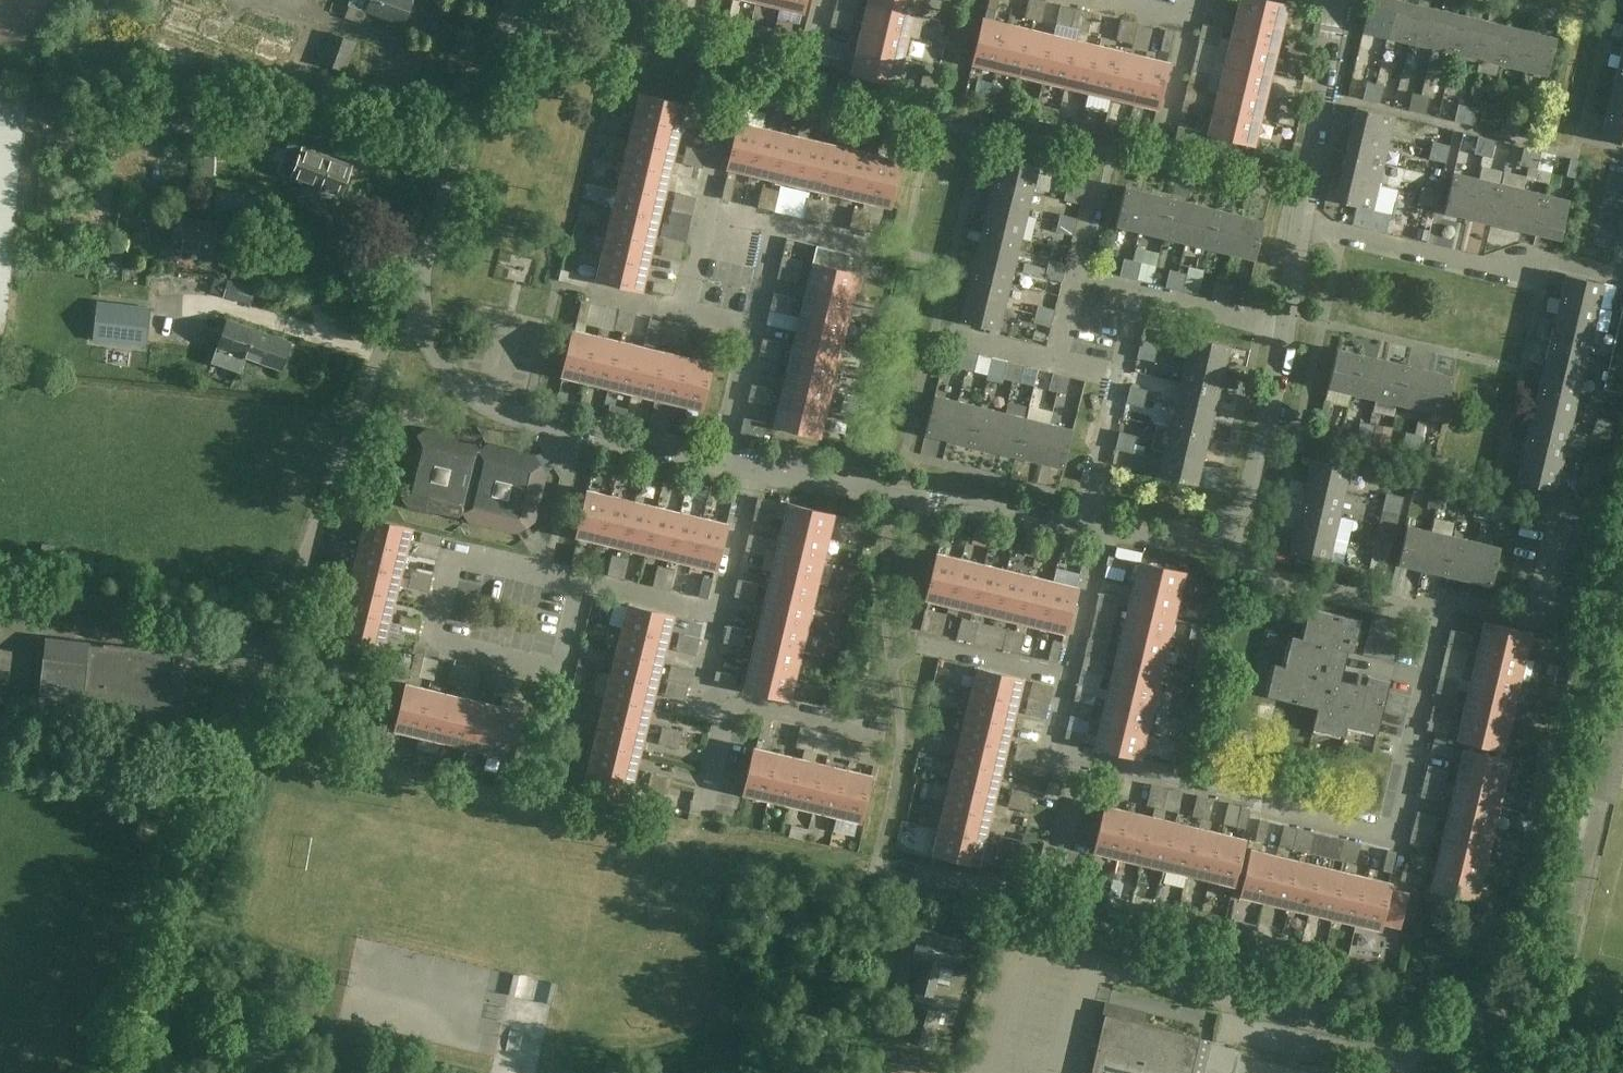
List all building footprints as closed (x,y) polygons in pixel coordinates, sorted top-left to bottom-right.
[(402,23),(411,0),(350,0),(349,3),(402,23)] [(805,0),(780,0),(779,6),(802,12),(805,0)] [(867,3),(913,14),(916,0),(867,0),(867,3)] [(996,10),(998,0),(989,0),(987,8),(996,10)] [(1024,17),(1033,19),(1038,0),(1029,0),(1024,17)] [(1041,21),(1046,1),(1042,0),(1038,0),(1033,19),(1041,21)] [(1268,0),(1239,0),(1235,17),(1281,28),(1287,4),(1268,0)] [(1363,31),(1386,37),(1395,0),(1371,0),(1363,31)] [(1418,4),(1400,0),(1395,0),(1386,37),(1409,42),(1418,4)] [(913,14),(867,3),(861,26),(907,37),(913,14)] [(1432,48),(1442,10),(1418,4),(1409,42),(1432,48)] [(852,22),(854,13),(834,8),(832,17),(852,22)] [(1083,10),(1075,8),(1070,28),(1078,30),(1083,10)] [(1078,30),(1087,32),(1092,12),(1083,10),(1078,30)] [(1442,10),(1432,48),(1455,54),(1465,16),(1442,10)] [(1488,21),(1465,16),(1455,54),(1479,59),(1488,21)] [(832,17),(830,25),(850,31),(852,22),(832,17)] [(983,17),(972,64),(995,69),(1006,23),(983,17)] [(1276,51),(1281,28),(1235,17),(1229,40),(1276,51)] [(1129,21),(1121,19),(1116,39),(1124,41),(1129,21)] [(1124,41),(1133,43),(1138,23),(1129,21),(1124,41)] [(1479,59),(1480,59),(1477,71),(1496,76),(1499,64),(1502,65),(1511,27),(1488,21),(1479,59)] [(995,69),(1018,75),(1029,29),(1006,23),(995,69)] [(1202,24),(1200,33),(1220,37),(1222,29),(1202,24)] [(856,49),(902,60),(907,37),(861,26),(856,49)] [(1525,70),(1534,32),(1511,27),(1502,65),(1525,70)] [(1053,34),(1029,29),(1018,75),(1041,80),(1053,34)] [(345,68),(356,39),(331,30),(320,59),(345,68)] [(1160,50),(1169,52),(1174,32),(1165,30),(1160,50)] [(1548,76),(1557,38),(1534,32),(1525,70),(1548,76)] [(1200,33),(1198,41),(1218,46),(1220,37),(1200,33)] [(1041,80),(1065,86),(1076,40),(1053,34),(1041,80)] [(1099,45),(1076,40),(1065,86),(1088,92),(1099,45)] [(1276,51),(1229,40),(1224,63),(1270,74),(1276,51)] [(1122,51),(1099,45),(1088,92),(1111,97),(1122,51)] [(850,72),(896,83),(902,60),(856,49),(850,72)] [(1111,97),(1134,103),(1145,57),(1122,51),(1111,97)] [(841,68),(843,59),(823,54),(821,63),(841,68)] [(1157,108),(1168,62),(1145,57),(1134,103),(1157,108)] [(1265,98),(1270,74),(1224,63),(1218,87),(1265,98)] [(1617,69),(1611,92),(1622,95),(1622,70),(1617,69)] [(1191,70),(1189,78),(1209,83),(1211,75),(1191,70)] [(1189,78),(1187,87),(1207,92),(1209,83),(1189,78)] [(1375,84),(1367,82),(1363,99),(1371,101),(1375,84)] [(1384,86),(1375,84),(1371,101),(1379,103),(1384,86)] [(1259,121),(1265,98),(1218,87),(1213,110),(1259,121)] [(1611,92),(1606,115),(1622,119),(1622,95),(1611,92)] [(639,93),(634,116),(680,127),(686,104),(639,93)] [(1421,95),(1412,93),(1408,110),(1417,112),(1421,95)] [(3,344),(26,97),(0,94),(0,344),(3,344)] [(1417,112),(1425,114),(1429,97),(1421,95),(1417,112)] [(1201,116),(1203,107),(1183,102),(1181,111),(1201,116)] [(1467,106),(1458,104),(1454,121),(1462,123),(1467,106)] [(1475,108),(1467,106),(1462,123),(1471,125),(1475,108)] [(1395,116),(1357,107),(1351,130),(1389,139),(1395,116)] [(695,108),(693,116),(713,121),(715,113),(695,108)] [(1254,144),(1259,121),(1213,110),(1207,133),(1254,144)] [(1513,117),(1504,115),(1500,132),(1508,134),(1513,117)] [(1622,144),(1622,119),(1606,115),(1600,138),(1622,144)] [(634,116),(628,139),(675,150),(680,127),(634,116)] [(1521,119),(1513,117),(1508,134),(1517,136),(1521,119)] [(738,121),(727,167),(750,173),(761,126),(738,121)] [(784,132),(761,126),(750,173),(773,178),(784,132)] [(1197,146),(1200,132),(1178,126),(1174,141),(1197,146)] [(1384,163),(1389,139),(1351,130),(1346,154),(1384,163)] [(784,132),(773,178),(796,184),(808,137),(784,132)] [(1487,138),(1479,136),(1474,153),(1483,155),(1487,138)] [(831,143),(808,137),(796,184),(820,189),(831,143)] [(1483,155),(1492,157),(1496,140),(1487,138),(1483,155)] [(628,139),(623,162),(669,173),(675,150),(628,139)] [(1433,141),(1431,150),(1448,154),(1450,145),(1433,141)] [(831,143),(820,189),(843,195),(854,149),(831,143)] [(686,145),(684,154),(704,158),(706,150),(686,145)] [(200,175),(213,175),(215,148),(201,147),(200,175)] [(1533,149),(1525,147),(1521,164),(1529,166),(1533,149)] [(877,154),(854,149),(843,195),(866,201),(877,154)] [(1541,151),(1533,149),(1529,166),(1538,168),(1541,151)] [(349,167),(305,150),(295,178),(306,182),(306,183),(320,188),(321,185),(339,192),(349,167)] [(1431,150),(1429,158),(1446,163),(1448,154),(1431,150)] [(684,154),(682,162),(702,167),(704,158),(684,154)] [(900,160),(877,154),(866,201),(889,206),(900,160)] [(1384,163),(1346,154),(1340,177),(1378,186),(1384,163)] [(1579,160),(1571,158),(1567,175),(1575,177),(1579,160)] [(999,159),(993,182),(1031,191),(1037,168),(999,159)] [(623,162),(617,185),(664,196),(669,173),(623,162)] [(1552,171),(1542,169),(1539,181),(1549,183),(1552,171)] [(1444,211),(1468,216),(1477,179),(1453,173),(1444,211)] [(1067,184),(1084,189),(1086,180),(1069,176),(1067,184)] [(721,197),(730,200),(735,179),(726,177),(721,197)] [(1373,209),(1378,186),(1340,177),(1335,200),(1373,209)] [(1468,216),(1491,222),(1500,184),(1477,179),(1468,216)] [(993,182),(988,205),(1026,214),(1031,191),(993,182)] [(1514,228),(1523,190),(1500,184),(1491,222),(1514,228)] [(617,185),(612,209),(658,220),(664,196),(617,185)] [(771,188),(762,186),(757,206),(766,208),(771,188)] [(1125,187),(1116,225),(1139,231),(1148,192),(1125,187)] [(1437,200),(1439,192),(1422,187),(1420,196),(1437,200)] [(766,208),(774,210),(779,190),(771,188),(766,208)] [(1514,228),(1537,233),(1546,195),(1523,190),(1514,228)] [(245,195),(219,191),(217,203),(257,211),(259,201),(245,198),(245,195)] [(693,204),(695,196),(675,191),(673,199),(693,204)] [(1171,198),(1148,192),(1139,231),(1162,236),(1171,198)] [(1560,239),(1570,201),(1546,195),(1537,233),(1560,239)] [(1420,196),(1418,204),(1435,209),(1437,200),(1420,196)] [(817,199),(808,197),(803,217),(812,219),(817,199)] [(1185,242),(1194,204),(1171,198),(1162,236),(1185,242)] [(673,199),(671,208),(691,212),(693,204),(673,199)] [(825,201),(817,199),(812,219),(820,221),(825,201)] [(1217,209),(1194,204),(1185,242),(1208,248),(1217,209)] [(988,205),(982,228),(1020,238),(1026,214),(988,205)] [(862,210),(854,208),(849,228),(858,230),(862,210)] [(658,220),(612,209),(606,232),(653,243),(658,220)] [(1240,215),(1217,209),(1208,248),(1231,253),(1240,215)] [(871,212),(862,210),(858,230),(866,232),(871,212)] [(1060,214),(1057,222),(1074,226),(1077,218),(1060,214)] [(1263,221),(1240,215),(1231,253),(1254,259),(1263,221)] [(197,252),(212,254),(215,227),(205,226),(206,221),(175,217),(173,237),(177,237),(176,245),(197,248),(197,252)] [(1057,222),(1054,231),(1072,235),(1074,226),(1057,222)] [(982,228),(976,251),(1014,261),(1020,238),(982,228)] [(606,232),(601,255),(647,266),(653,243),(606,232)] [(664,237),(662,245),(683,250),(685,241),(664,237)] [(662,245),(661,254),(681,258),(683,250),(662,245)] [(807,282),(853,293),(854,293),(859,272),(846,268),(850,253),(816,245),(807,282)] [(1014,261),(976,251),(970,274),(1008,284),(1014,261)] [(595,278),(642,289),(647,266),(601,255),(595,278)] [(800,269),(802,261),(782,256),(780,265),(800,269)] [(1131,260),(1123,258),(1119,275),(1127,277),(1131,260)] [(1048,259),(1046,268),(1063,272),(1065,264),(1048,259)] [(254,282),(258,265),(235,260),(231,277),(254,282)] [(1140,262),(1131,260),(1127,277),(1136,279),(1140,262)] [(1046,268),(1044,276),(1061,280),(1063,272),(1046,268)] [(1178,272),(1169,270),(1165,287),(1174,289),(1178,272)] [(1186,274),(1178,272),(1174,289),(1182,291),(1186,274)] [(1604,282),(1565,273),(1559,299),(1598,308),(1604,282)] [(970,274),(965,297),(1003,307),(1008,284),(970,274)] [(254,286),(228,279),(223,297),(250,304),(254,286)] [(672,293),(674,285),(654,281),(652,289),(672,293)] [(1223,283),(1215,281),(1211,297),(1219,299),(1223,283)] [(807,282),(801,307),(848,318),(853,293),(807,282)] [(1232,285),(1223,283),(1219,299),(1228,302),(1232,285)] [(773,292),(771,300),(791,305),(793,297),(773,292)] [(959,320),(997,330),(1003,307),(965,297),(959,320)] [(1553,325),(1591,334),(1598,308),(1559,299),(1553,325)] [(589,302),(581,300),(576,319),(585,321),(589,302)] [(771,300),(769,308),(790,313),(791,305),(771,300)] [(151,310),(96,303),(92,335),(147,342),(151,310)] [(1037,305),(1034,314),(1052,318),(1054,309),(1037,305)] [(801,307),(796,330),(842,341),(847,318),(801,307)] [(627,311),(619,309),(614,328),(623,330),(627,311)] [(623,330),(631,332),(635,313),(627,311),(623,330)] [(1034,314),(1032,322),(1049,326),(1052,318),(1034,314)] [(673,321),(664,319),(659,339),(668,341),(673,321)] [(245,355),(280,367),(289,341),(254,329),(253,330),(227,321),(212,361),(240,371),(245,355)] [(668,341),(676,343),(681,323),(673,321),(668,341)] [(869,324),(865,341),(877,344),(881,327),(869,324)] [(1547,351),(1585,360),(1591,334),(1553,325),(1547,351)] [(595,334),(572,329),(561,375),(584,381),(595,334)] [(718,332),(709,330),(704,349),(713,351),(718,332)] [(842,342),(796,331),(790,354),(836,365),(842,342)] [(584,381),(608,386),(619,340),(595,334),(584,381)] [(1614,342),(1622,344),(1622,335),(1616,334),(1614,342)] [(1223,368),(1229,345),(1190,336),(1185,359),(1223,368)] [(763,337),(760,346),(780,351),(782,342),(763,337)] [(608,386),(631,391),(642,345),(619,340),(608,386)] [(1140,340),(1138,348),(1155,352),(1157,344),(1140,340)] [(642,345),(631,391),(655,397),(665,350),(642,345)] [(760,346),(758,354),(778,359),(780,351),(760,346)] [(1138,348),(1136,357),(1153,361),(1155,352),(1138,348)] [(1336,348),(1328,387),(1351,392),(1360,354),(1336,348)] [(655,397),(678,402),(689,356),(665,350),(655,397)] [(956,367),(964,369),(969,352),(960,350),(956,367)] [(1541,377),(1579,386),(1585,360),(1547,351),(1541,377)] [(964,369),(973,371),(977,354),(969,352),(964,369)] [(837,366),(790,354),(784,376),(832,386),(837,366)] [(1351,392),(1374,397),(1383,359),(1360,354),(1351,392)] [(678,402),(701,408),(712,361),(689,356),(678,402)] [(1223,368),(1185,359),(1179,382),(1218,391),(1223,368)] [(1374,397),(1397,403),(1406,364),(1383,359),(1374,397)] [(1015,363),(1006,361),(1002,378),(1010,380),(1015,363)] [(1023,365),(1015,363),(1010,380),(1019,382),(1023,365)] [(1397,403),(1421,408),(1429,369),(1406,364),(1397,403)] [(1444,413),(1453,375),(1429,369),(1421,408),(1444,413)] [(1605,379),(1622,384),(1622,381),(1622,375),(1607,371),(1605,379)] [(1060,375),(1051,372),(1047,389),(1056,392),(1060,375)] [(1068,377),(1060,375),(1056,392),(1064,394),(1068,377)] [(832,386),(784,376),(778,398),(827,409),(832,386)] [(1535,403),(1573,412),(1579,386),(1541,377),(1535,403)] [(1605,379),(1603,388),(1620,392),(1622,384),(1605,379)] [(1179,382),(1174,405),(1212,414),(1218,391),(1179,382)] [(751,383),(749,391),(769,396),(771,388),(751,383)] [(1144,398),(1146,390),(1129,386),(1127,394),(1144,398)] [(749,391),(747,399),(767,405),(769,396),(749,391)] [(1127,394),(1125,403),(1142,407),(1144,398),(1127,394)] [(934,395),(925,433),(948,438),(957,400),(934,395)] [(826,409),(780,398),(772,423),(819,435),(826,409)] [(957,400),(948,438),(970,444),(980,406),(957,400)] [(1529,429),(1567,438),(1573,412),(1535,403),(1529,429)] [(1168,429),(1207,438),(1212,414),(1174,405),(1168,429)] [(980,406),(970,444),(993,450),(1003,412),(980,406)] [(1003,412),(993,450),(1016,456),(1026,418),(1003,412)] [(1330,414),(1322,412),(1318,429),(1327,431),(1330,414)] [(767,423),(743,417),(740,431),(763,437),(767,423)] [(1596,417),(1594,425),(1611,429),(1613,421),(1596,417)] [(1026,418),(1016,456),(1039,462),(1049,423),(1026,418)] [(1368,423),(1360,421),(1356,438),(1364,440),(1368,423)] [(1062,467),(1072,429),(1049,423),(1039,462),(1062,467)] [(1377,425),(1368,423),(1364,440),(1373,442),(1377,425)] [(1594,425),(1592,433),(1609,438),(1611,429),(1594,425)] [(463,513),(468,521),(515,532),(535,520),(547,472),(535,453),(487,441),(479,447),(473,438),(426,427),(406,439),(394,486),(407,506),(454,518),(463,513)] [(1168,429),(1163,452),(1201,461),(1207,438),(1168,429)] [(1523,455),(1561,464),(1567,438),(1529,429),(1523,455)] [(1118,432),(1116,440),(1133,444),(1135,436),(1118,432)] [(1414,434),(1406,432),(1402,448),(1410,450),(1414,434)] [(1423,435),(1414,434),(1410,450),(1419,452),(1423,435)] [(1116,440),(1114,449),(1131,453),(1133,444),(1116,440)] [(1158,475),(1196,484),(1201,461),(1163,452),(1158,475)] [(1517,481),(1555,489),(1561,464),(1523,455),(1517,481)] [(1349,468),(1311,459),(1306,482),(1344,491),(1349,468)] [(1586,462),(1584,471),(1601,475),(1603,467),(1586,462)] [(1584,471),(1581,479),(1598,483),(1601,475),(1584,471)] [(1300,505),(1339,514),(1344,491),(1306,482),(1300,505)] [(1440,490),(1431,488),(1427,505),(1436,507),(1440,490)] [(587,489),(576,536),(599,541),(610,495),(587,489)] [(1436,507),(1444,509),(1448,492),(1440,490),(1436,507)] [(1386,492),(1385,500),(1401,504),(1403,496),(1386,492)] [(634,500),(610,495),(599,541),(623,547),(634,500)] [(775,510),(777,502),(757,497),(755,506),(775,510)] [(1486,500),(1477,498),(1473,515),(1482,517),(1486,500)] [(646,552),(657,506),(634,500),(623,547),(646,552)] [(1385,500),(1383,509),(1399,513),(1401,504),(1385,500)] [(1482,517),(1490,519),(1494,502),(1486,500),(1482,517)] [(834,513),(787,502),(782,525),(828,536),(834,513)] [(1295,529),(1333,538),(1339,514),(1300,505),(1295,529)] [(680,511),(657,506),(646,552),(669,558),(680,511)] [(703,517),(680,511),(669,558),(692,563),(703,517)] [(360,539),(406,550),(411,527),(365,515),(360,539)] [(727,522),(703,517),(692,563),(716,569),(727,522)] [(1407,524),(1398,563),(1421,568),(1430,530),(1407,524)] [(776,549),(823,560),(828,536),(782,525),(776,549)] [(1289,552),(1328,561),(1333,538),(1295,529),(1289,552)] [(439,544),(441,535),(421,530),(419,539),(439,544)] [(1453,535),(1430,530),(1421,568),(1445,574),(1453,535)] [(767,546),(769,538),(749,533),(747,541),(767,546)] [(1477,540),(1453,535),(1445,574),(1468,579),(1477,540)] [(1376,538),(1374,547),(1391,550),(1393,542),(1376,538)] [(360,539),(354,562),(400,573),(406,550),(360,539)] [(1477,540),(1468,579),(1491,584),(1500,546),(1477,540)] [(747,541),(744,550),(765,555),(767,546),(747,541)] [(571,565),(580,567),(584,548),(576,546),(571,565)] [(1374,547),(1372,555),(1389,559),(1391,550),(1374,547)] [(817,583),(823,560),(776,549),(771,572),(817,583)] [(937,552),(925,598),(949,604),(960,557),(937,552)] [(607,574),(615,576),(620,556),(612,554),(607,574)] [(1125,568),(1127,560),(1107,555),(1105,563),(1125,568)] [(615,576),(624,578),(628,558),(620,556),(615,576)] [(960,557),(949,604),(972,610),(983,563),(960,557)] [(1184,571),(1138,560),(1132,584),(1178,595),(1184,571)] [(395,597),(400,573),(354,562),(348,585),(395,597)] [(983,563),(972,610),(995,615),(1006,569),(983,563)] [(666,567),(657,565),(653,585),(661,587),(666,567)] [(674,569),(666,567),(661,587),(670,589),(674,569)] [(412,568),(410,577),(430,581),(432,573),(412,568)] [(1006,569),(995,615),(1018,621),(1029,574),(1006,569)] [(765,595),(812,606),(817,583),(771,572),(765,595)] [(1029,574),(1018,621),(1041,627),(1053,580),(1029,574)] [(712,578),(703,576),(699,596),(707,598),(712,578)] [(410,577),(408,585),(428,590),(430,581),(410,577)] [(738,579),(736,587),(756,592),(758,584),(738,579)] [(1064,632),(1076,586),(1053,580),(1041,627),(1064,632)] [(1127,607),(1173,618),(1178,595),(1132,584),(1127,607)] [(348,585),(343,609),(389,620),(395,597),(348,585)] [(736,587),(734,596),(754,600),(756,592),(736,587)] [(1098,592),(1096,600),(1116,605),(1118,597),(1098,592)] [(806,629),(812,606),(765,595),(760,619),(806,629)] [(1096,600),(1094,608),(1114,613),(1116,605),(1096,600)] [(673,614),(627,603),(621,626),(667,638),(673,614)] [(1167,641),(1173,618),(1127,607),(1121,630),(1167,641)] [(1273,663),(1265,695),(1316,707),(1311,727),(1343,735),(1346,725),(1376,733),(1389,680),(1357,672),(1354,682),(1339,679),(1346,650),(1353,651),(1360,619),(1308,607),(1301,637),(1290,635),(1283,666),(1273,663)] [(934,610),(926,608),(920,628),(929,631),(934,610)] [(383,643),(389,620),(343,609),(337,632),(383,643)] [(1362,653),(1363,654),(1393,661),(1403,619),(1372,611),(1362,653)] [(401,614),(399,622),(419,627),(421,619),(401,614)] [(969,620),(960,618),(956,638),(964,640),(969,620)] [(754,642),(801,653),(806,629),(760,619),(754,642)] [(977,622),(969,620),(964,640),(972,642),(977,622)] [(1530,631),(1484,620),(1478,644),(1524,655),(1530,631)] [(399,622),(397,631),(417,636),(419,627),(399,622)] [(727,625),(725,633),(745,638),(747,630),(727,625)] [(615,650),(662,661),(667,638),(621,626),(615,650)] [(1015,631),(1006,629),(1001,649),(1010,651),(1015,631)] [(1468,642),(1470,633),(1450,629),(1448,637),(1468,642)] [(1162,664),(1164,654),(1167,641),(1121,630),(1115,653),(1162,664)] [(1023,633),(1015,631),(1010,651),(1018,653),(1023,633)] [(679,633),(677,641),(697,645),(699,637),(679,633)] [(725,633),(723,641),(743,646),(745,638),(725,633)] [(158,649),(103,643),(102,646),(89,644),(89,642),(45,637),(36,712),(81,717),(81,711),(120,716),(119,721),(150,724),(150,719),(176,722),(181,671),(170,670),(171,662),(165,655),(158,654),(158,649)] [(1088,637),(1085,645),(1105,650),(1107,642),(1088,637)] [(1448,637),(1446,646),(1466,650),(1468,642),(1448,637)] [(1060,641),(1052,639),(1047,660),(1055,662),(1060,641)] [(677,641),(675,650),(695,654),(697,645),(677,641)] [(795,676),(801,653),(754,642),(749,665),(795,676)] [(1478,644),(1476,654),(1473,667),(1519,678),(1524,655),(1478,644)] [(1085,645),(1083,654),(1103,659),(1105,650),(1085,645)] [(615,650),(615,654),(610,673),(656,684),(662,661),(615,650)] [(415,653),(410,673),(418,675),(423,655),(415,653)] [(1156,688),(1162,664),(1115,653),(1110,677),(1156,688)] [(460,664),(452,662),(448,682),(456,684),(460,664)] [(456,684),(464,685),(469,666),(460,664),(456,684)] [(743,688),(790,699),(795,676),(749,665),(743,688)] [(976,667),(970,691),(1017,702),(1022,678),(976,667)] [(1467,691),(1513,702),(1519,678),(1473,667),(1467,691)] [(734,684),(736,675),(716,670),(714,679),(734,684)] [(506,675),(498,673),(494,692),(502,694),(506,675)] [(604,696),(651,707),(656,684),(610,673),(604,696)] [(1457,688),(1459,679),(1439,674),(1437,683),(1457,688)] [(502,694),(510,696),(515,677),(506,675),(502,694)] [(1151,711),(1156,688),(1110,677),(1104,700),(1151,711)] [(668,679),(666,687),(686,692),(688,683),(668,679)] [(418,734),(429,688),(406,682),(395,729),(418,734)] [(1077,683),(1075,691),(1094,696),(1097,688),(1077,683)] [(1437,683),(1435,691),(1455,696),(1457,688),(1437,683)] [(666,687),(664,696),(684,700),(686,692),(666,687)] [(418,734),(441,740),(453,694),(429,688),(418,734)] [(970,691),(965,714),(1011,725),(1017,702),(970,691)] [(1075,691),(1073,700),(1092,704),(1094,696),(1075,691)] [(1461,714),(1508,725),(1513,702),(1467,691),(1461,714)] [(476,699),(453,694),(441,740),(465,745),(476,699)] [(599,719),(645,730),(651,707),(604,696),(599,719)] [(1046,709),(1048,701),(1028,696),(1026,705),(1046,709)] [(465,745),(488,751),(499,705),(476,699),(465,745)] [(1099,723),(1145,734),(1151,711),(1104,700),(1099,723)] [(499,705),(488,751),(512,757),(523,710),(499,705)] [(1026,705),(1024,713),(1044,717),(1046,709),(1026,705)] [(965,714),(960,737),(1006,748),(1011,725),(965,714)] [(1456,737),(1502,748),(1508,725),(1461,714),(1456,737)] [(772,719),(763,717),(758,737),(767,739),(772,719)] [(593,743),(640,754),(645,730),(599,719),(593,743)] [(1446,733),(1448,725),(1428,720),(1426,729),(1446,733)] [(1093,746),(1139,757),(1145,734),(1099,723),(1093,746)] [(662,726),(660,735),(680,739),(682,731),(662,726)] [(809,728),(801,726),(796,746),(804,748),(809,728)] [(804,748),(812,750),(817,730),(809,728),(804,748)] [(1066,729),(1064,737),(1083,742),(1086,734),(1066,729)] [(660,735),(658,743),(678,748),(680,739),(660,735)] [(855,739),(846,737),(842,757),(850,759),(855,739)] [(954,760),(1000,771),(1006,748),(960,737),(954,760)] [(850,759),(858,761),(863,741),(855,739),(850,759)] [(1035,755),(1037,747),(1017,742),(1015,751),(1035,755)] [(640,754),(593,743),(588,766),(634,777),(640,754)] [(1450,756),(1452,748),(1432,743),(1430,752),(1450,756)] [(766,799),(777,752),(754,747),(743,793),(766,799)] [(1509,759),(1462,748),(1457,771),(1503,782),(1509,759)] [(1015,751),(1014,759),(1033,763),(1035,755),(1015,751)] [(766,799),(790,804),(801,758),(777,752),(766,799)] [(813,810),(824,763),(801,758),(790,804),(813,810)] [(954,760),(949,783),(995,794),(1000,771),(954,760)] [(813,810),(836,815),(847,769),(824,763),(813,810)] [(582,789),(629,800),(634,777),(588,766),(582,789)] [(860,821),(870,774),(847,769),(836,815),(860,821)] [(1503,782),(1457,771),(1451,794),(1497,806),(1503,782)] [(669,786),(671,777),(651,773),(649,781),(669,786)] [(1108,795),(1116,797),(1121,777),(1112,775),(1108,795)] [(1423,779),(1421,787),(1441,792),(1443,784),(1423,779)] [(649,781),(647,790),(667,794),(669,786),(649,781)] [(943,807),(989,818),(995,794),(949,783),(943,807)] [(1159,786),(1151,784),(1146,804),(1154,806),(1159,786)] [(1154,806),(1163,808),(1167,788),(1159,786),(1154,806)] [(1421,787),(1419,796),(1439,801),(1441,792),(1421,787)] [(1029,803),(1031,794),(1012,789),(1010,798),(1029,803)] [(1446,818),(1492,829),(1497,806),(1451,794),(1446,818)] [(1205,797),(1196,795),(1192,815),(1200,817),(1205,797)] [(1200,817),(1208,819),(1213,799),(1205,797),(1200,817)] [(1010,798),(1008,806),(1027,811),(1029,803),(1010,798)] [(1093,850),(1116,856),(1127,810),(1104,805),(1093,850)] [(1249,808),(1241,806),(1236,826),(1244,828),(1249,808)] [(943,807),(938,830),(984,841),(989,818),(943,807)] [(1116,856),(1139,861),(1150,816),(1127,810),(1116,856)] [(1139,861),(1163,867),(1174,822),(1150,816),(1139,861)] [(1440,841),(1486,852),(1492,829),(1446,818),(1440,841)] [(1268,821),(1259,819),(1254,840),(1263,842),(1268,821)] [(1174,822),(1163,867),(1186,872),(1197,827),(1174,822)] [(1430,838),(1432,829),(1413,825),(1411,833),(1430,838)] [(1186,872),(1209,878),(1220,833),(1197,827),(1186,872)] [(1305,830),(1297,828),(1292,848),(1300,850),(1305,830)] [(932,853),(978,864),(984,841),(938,830),(932,853)] [(1300,850),(1309,852),(1313,832),(1305,830),(1300,850)] [(1233,884),(1243,838),(1220,833),(1209,878),(1233,884)] [(1411,833),(1409,841),(1428,846),(1430,838),(1411,833)] [(999,844),(1019,849),(1021,840),(1001,836),(999,844)] [(1351,841),(1342,839),(1338,859),(1346,861),(1351,841)] [(1346,861),(1354,863),(1359,843),(1351,841),(1346,861)] [(1435,864),(1481,875),(1486,852),(1440,841),(1435,864)] [(995,860),(1031,868),(1035,853),(1019,849),(999,844),(995,860)] [(1239,895),(1263,900),(1274,854),(1250,849),(1239,895)] [(1396,852),(1387,849),(1382,869),(1391,872),(1396,852)] [(1297,860),(1274,854),(1263,900),(1286,906),(1297,860)] [(1286,906),(1309,911),(1320,865),(1297,860),(1286,906)] [(1429,887),(1475,898),(1481,875),(1435,864),(1429,887)] [(1343,871),(1320,865),(1309,911),(1332,917),(1343,871)] [(1419,883),(1421,875),(1402,870),(1400,878),(1419,883)] [(1332,917),(1356,922),(1367,876),(1343,871),(1332,917)] [(1380,922),(1398,926),(1406,892),(1388,888),(1390,882),(1367,876),(1356,922),(1379,928),(1380,922)] [(945,969),(952,943),(915,933),(909,960),(919,963),(911,995),(927,999),(935,967),(945,969)] [(504,988),(538,999),(545,980),(511,969),(504,988)] [(931,1044),(940,1011),(911,1003),(902,1037),(931,1044)] [(1086,1072),(1189,1072),(1193,1054),(1133,1041),(1136,1032),(1097,1023),(1086,1072)] [(532,1038),(533,1031),(514,1027),(511,1044),(499,1042),(493,1072),(534,1072),(540,1039),(532,1038)]
